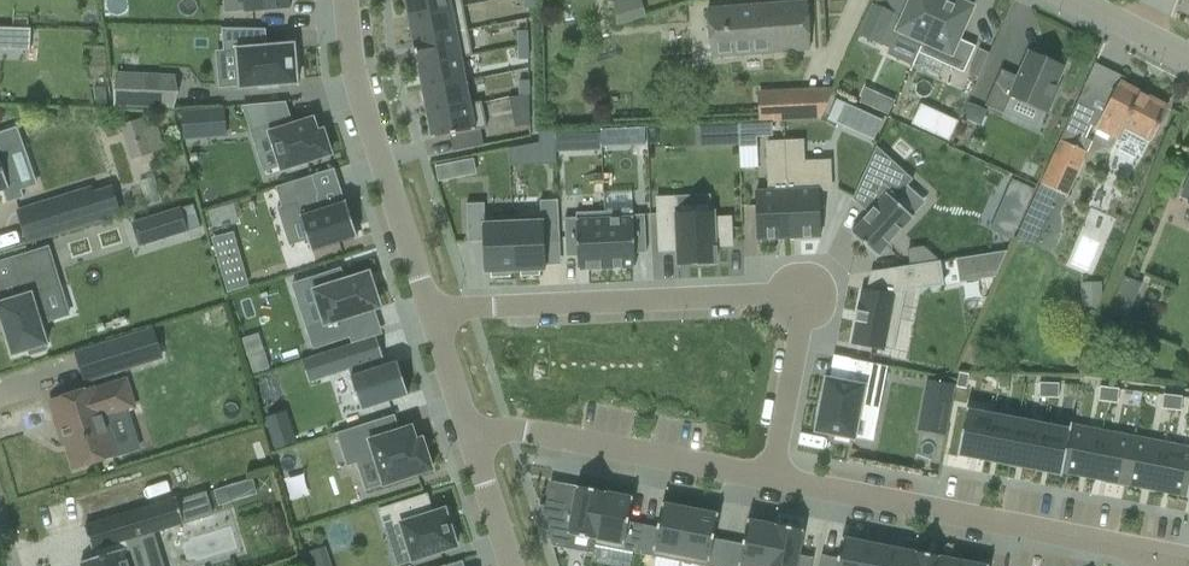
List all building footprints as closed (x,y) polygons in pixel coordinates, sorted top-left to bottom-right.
[(224,14),(292,8),(291,0),(223,0),(224,14)] [(409,17),(463,7),(462,0),(405,0),(409,17)] [(534,0),(525,0),(525,9),(535,9),(534,0)] [(643,15),(639,0),(608,0),(614,23),(643,15)] [(893,36),(920,48),(922,49),(944,0),(909,0),(895,33),(894,33),(893,36)] [(918,53),(959,72),(964,74),(975,48),(971,46),(960,41),(975,6),(969,4),(971,0),(944,0),(922,49),(920,48),(918,53)] [(1188,15),(1188,0),(1183,0),(1179,11),(1188,15)] [(709,54),(810,50),(808,3),(708,8),(709,54)] [(874,5),(860,35),(880,44),(893,14),(874,5)] [(463,7),(409,17),(413,41),(468,31),(463,7)] [(31,52),(32,29),(0,28),(0,51),(31,52)] [(266,30),(222,29),(224,53),(238,52),(241,89),(261,87),(261,89),(265,89),(265,87),(274,86),(274,88),(277,88),(277,86),(297,84),(297,76),(301,76),(299,53),(295,53),(294,45),(267,48),(266,30)] [(468,31),(413,41),(418,66),(461,57),(462,59),(473,57),(468,31)] [(519,46),(529,46),(528,31),(519,31),(519,46)] [(529,60),(529,46),(519,46),(520,60),(529,60)] [(1037,59),(1028,55),(1018,77),(1001,70),(985,106),(1003,114),(1011,97),(1047,113),(1059,86),(1057,85),(1064,68),(1061,66),(1063,63),(1048,57),(1047,60),(1039,57),(1037,59)] [(461,57),(418,66),(423,90),(466,81),(462,59),(461,57)] [(117,74),(116,106),(174,108),(175,77),(117,74)] [(466,81),(423,90),(427,114),(471,105),(471,104),(466,81)] [(520,81),(521,96),(530,95),(530,81),(520,81)] [(1114,98),(1086,85),(1077,107),(1041,186),(1017,239),(1033,246),(1044,223),(1058,192),(1062,194),(1068,197),(1088,152),(1092,142),(1085,139),(1091,126),(1098,129),(1097,131),(1116,141),(1118,142),(1117,145),(1120,147),(1118,151),(1135,159),(1137,155),(1141,158),(1149,143),(1154,145),(1172,112),(1121,85),(1114,98)] [(880,95),(874,109),(888,116),(894,102),(880,95)] [(831,96),(770,99),(771,123),(772,123),(820,121),(831,96)] [(837,100),(827,121),(847,130),(856,109),(837,100)] [(471,105),(427,114),(432,139),(476,131),(487,129),(482,102),(471,104),(471,105)] [(285,103),(242,106),(250,133),(269,128),(281,168),(282,171),(331,155),(324,131),(317,133),(313,120),(292,126),(285,103)] [(963,118),(980,125),(987,111),(969,103),(963,118)] [(207,139),(205,110),(181,112),(184,141),(207,139)] [(143,120),(121,127),(132,161),(154,154),(152,148),(164,144),(158,125),(146,129),(143,120)] [(759,124),(738,124),(739,146),(739,148),(757,147),(757,138),(773,137),(772,123),(771,123),(759,124)] [(738,124),(724,125),(725,147),(739,146),(738,124)] [(17,128),(0,134),(0,191),(3,190),(7,203),(24,198),(8,152),(24,147),(17,128)] [(641,129),(621,130),(621,147),(642,146),(641,129)] [(556,132),(538,132),(538,144),(539,153),(556,153),(556,135),(556,132)] [(580,135),(556,135),(556,153),(581,152),(580,135)] [(804,140),(785,141),(789,239),(821,238),(820,208),(824,208),(823,192),(832,192),(831,161),(805,162),(804,140)] [(768,191),(756,192),(759,240),(789,239),(785,141),(766,142),(768,191)] [(869,214),(851,234),(877,257),(913,218),(894,201),(907,186),(913,180),(877,147),(853,200),(869,214)] [(450,163),(435,166),(438,182),(453,179),(450,163)] [(321,211),(317,197),(319,197),(313,176),(276,188),(282,209),(296,204),(312,252),(358,237),(346,203),(321,211)] [(1002,202),(1025,212),(1035,190),(1012,180),(1002,202)] [(28,243),(102,220),(93,192),(92,188),(18,211),(28,243)] [(678,251),(678,265),(716,264),(715,247),(733,246),(731,218),(714,218),(714,213),(679,214),(678,197),(657,198),(659,252),(678,251)] [(541,216),(513,217),(516,273),(521,272),(522,277),(536,277),(536,272),(545,271),(544,239),(560,239),(558,201),(540,201),(541,216)] [(510,273),(516,273),(513,217),(485,218),(485,204),(467,205),(468,243),(484,242),(486,274),(495,274),(495,278),(510,278),(510,273)] [(159,215),(167,239),(187,232),(179,208),(159,215)] [(633,211),(605,212),(607,269),(636,267),(635,254),(647,254),(645,215),(633,216),(633,211)] [(579,270),(607,269),(605,212),(576,213),(577,218),(565,219),(567,257),(578,257),(579,270)] [(907,249),(910,266),(940,261),(923,247),(907,249)] [(49,321),(40,293),(60,287),(48,249),(11,260),(23,297),(0,304),(0,313),(3,321),(2,322),(7,339),(8,339),(13,355),(29,351),(30,356),(46,351),(45,346),(48,345),(41,323),(49,321)] [(996,277),(1008,252),(956,259),(956,260),(957,260),(960,282),(996,277)] [(224,281),(246,275),(240,256),(219,262),(224,281)] [(941,263),(940,261),(910,266),(897,268),(897,269),(898,270),(893,295),(863,289),(859,312),(857,311),(857,313),(859,313),(857,321),(855,321),(855,323),(857,323),(852,345),(885,351),(895,353),(895,351),(886,349),(890,327),(899,328),(906,291),(944,285),(941,263)] [(344,319),(376,309),(370,289),(372,288),(373,289),(374,289),(369,273),(367,273),(368,274),(346,281),(341,268),(310,278),(324,323),(306,329),(313,350),(350,338),(344,319)] [(1124,277),(1109,313),(1127,320),(1142,284),(1124,277)] [(1081,283),(1081,310),(1102,309),(1101,283),(1081,283)] [(151,330),(101,346),(110,374),(160,358),(151,330)] [(383,359),(377,338),(325,354),(332,375),(349,370),(362,411),(409,396),(398,363),(385,367),(383,359)] [(270,369),(265,354),(249,359),(254,374),(270,369)] [(826,379),(822,396),(821,396),(818,414),(819,415),(815,431),(835,435),(834,440),(848,443),(849,438),(853,439),(858,412),(878,416),(887,367),(848,359),(843,383),(826,379)] [(959,373),(957,387),(966,389),(969,375),(959,373)] [(999,374),(998,389),(1008,389),(1009,374),(999,374)] [(75,469),(118,455),(106,418),(135,409),(126,380),(94,390),(93,388),(50,402),(60,431),(63,430),(75,469)] [(927,380),(918,431),(946,436),(956,386),(927,380)] [(1040,383),(1040,398),(1049,398),(1050,383),(1040,383)] [(1050,383),(1049,398),(1059,398),(1059,384),(1050,383)] [(1100,387),(1099,402),(1108,403),(1110,389),(1100,387)] [(1110,389),(1108,403),(1118,404),(1120,390),(1110,389)] [(1164,395),(1162,410),(1172,411),(1173,396),(1164,395)] [(1173,396),(1172,411),(1181,412),(1183,398),(1173,396)] [(967,408),(958,457),(960,457),(984,462),(985,459),(993,417),(994,414),(969,409),(967,408)] [(265,418),(275,450),(296,444),(286,411),(265,418)] [(985,459),(984,462),(1010,467),(1010,464),(1019,422),(1019,419),(994,414),(993,417),(985,459)] [(1010,464),(1010,467),(1035,472),(1036,469),(1044,427),(1045,424),(1019,419),(1019,422),(1010,464)] [(371,440),(366,424),(336,434),(347,467),(375,458),(384,486),(432,470),(422,439),(416,441),(412,427),(371,440)] [(1036,469),(1035,472),(1060,477),(1061,477),(1071,424),(1070,424),(1070,428),(1045,424),(1044,427),(1036,469)] [(1071,424),(1061,477),(1062,477),(1063,475),(1093,481),(1094,478),(1103,433),(1103,430),(1072,424),(1071,424)] [(1094,478),(1093,481),(1125,487),(1125,484),(1134,439),(1134,436),(1103,430),(1103,433),(1094,478)] [(1125,484),(1125,487),(1156,493),(1156,490),(1165,445),(1166,442),(1134,436),(1134,439),(1125,484)] [(1156,493),(1186,499),(1188,499),(1188,495),(1188,446),(1166,442),(1165,445),(1156,490),(1156,493)] [(239,484),(244,499),(258,495),(253,479),(239,484)] [(545,507),(539,506),(552,547),(567,549),(593,554),(595,546),(594,546),(595,540),(596,540),(605,492),(577,487),(572,512),(545,507)] [(595,540),(594,546),(595,546),(637,554),(643,526),(629,523),(633,498),(605,492),(596,540),(595,540)] [(81,563),(82,565),(139,565),(134,548),(156,542),(154,533),(214,515),(207,493),(174,503),(173,500),(85,526),(93,552),(96,551),(98,557),(81,563)] [(402,526),(413,561),(457,547),(456,542),(459,541),(454,526),(451,527),(445,510),(434,514),(427,494),(379,509),(386,531),(402,526)] [(643,526),(637,554),(680,562),(690,509),(662,503),(657,529),(643,526)] [(680,562),(699,565),(723,565),(728,542),(714,540),(719,514),(690,509),(680,562)] [(776,525),(747,520),(743,545),(728,542),(723,565),(768,565),(776,525)] [(813,559),(799,556),(804,531),(776,525),(768,565),(812,565),(813,559)] [(820,565),(863,565),(867,543),(842,538),(838,559),(822,556),(820,565)] [(863,565),(888,565),(891,548),(867,543),(863,565)] [(888,565),(913,565),(916,552),(891,548),(888,565)] [(913,565),(938,565),(940,557),(916,552),(913,565)] [(938,565),(963,565),(964,562),(940,557),(938,565)]
